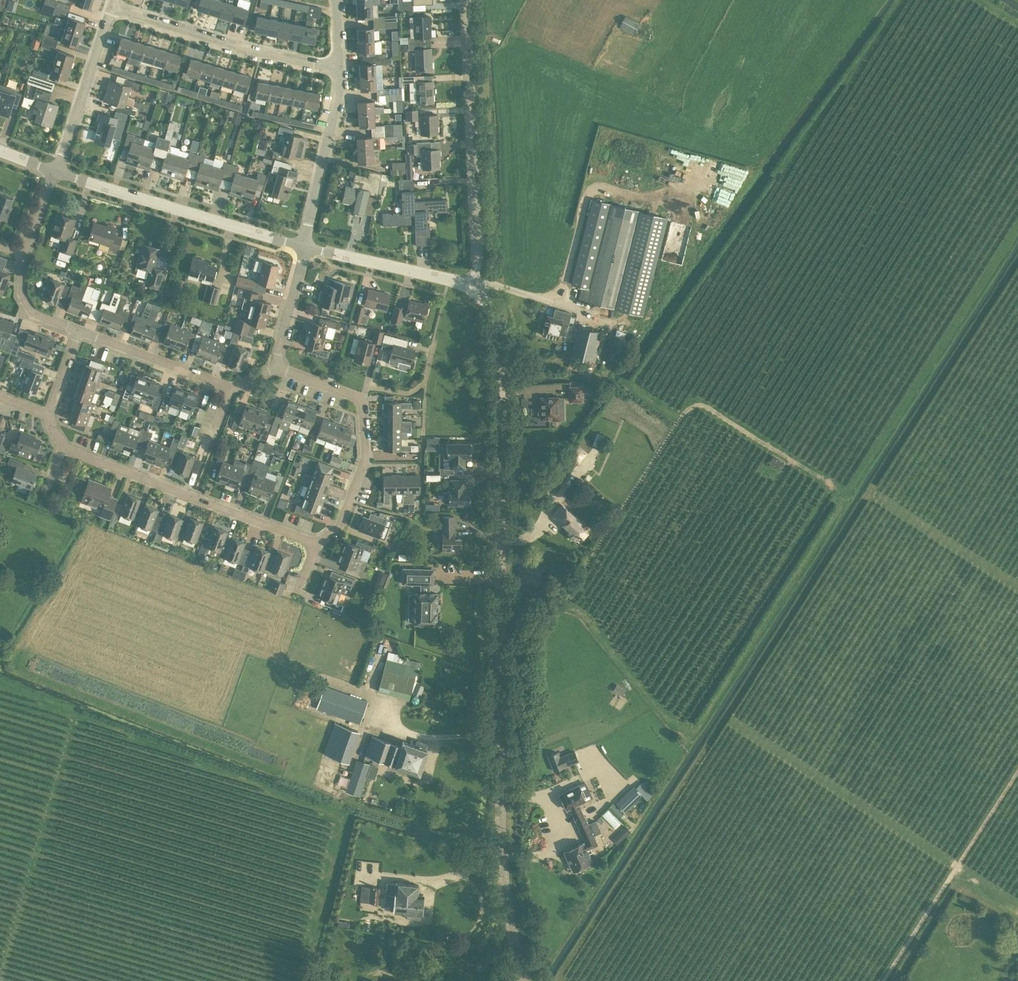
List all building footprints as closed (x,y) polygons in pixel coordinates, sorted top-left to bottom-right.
[(52,6),(69,11),(71,5),(57,1),(57,0),(45,0),(44,3),(52,6)] [(210,13),(214,0),(200,0),(197,9),(210,13)] [(221,16),(226,2),(219,0),(214,0),(210,13),(221,16)] [(297,9),(298,3),(285,0),(284,6),(297,9)] [(413,10),(413,5),(433,4),(433,0),(412,0),(401,1),(401,3),(398,3),(399,11),(401,11),(413,10)] [(221,16),(232,20),(237,5),(226,2),(221,16)] [(297,9),(308,11),(309,5),(298,3),(297,9)] [(373,17),(372,4),(356,5),(357,17),(373,17)] [(232,20),(244,23),(248,9),(237,5),(232,20)] [(307,18),(306,26),(303,40),(314,43),(317,28),(311,27),(312,19),(313,19),(313,17),(320,18),(322,8),(309,5),(308,11),(307,16),(307,18)] [(69,11),(52,6),(50,12),(67,18),(69,11)] [(624,15),(618,27),(634,34),(639,22),(624,15)] [(254,31),(267,33),(270,19),(257,16),(254,31)] [(401,44),(423,43),(422,38),(432,38),(431,22),(432,22),(432,17),(430,17),(430,16),(414,17),(415,38),(401,38),(401,44)] [(69,17),(65,29),(81,34),(85,22),(69,17)] [(267,33),(278,36),(281,21),(270,19),(267,33)] [(278,36),(291,38),(294,23),(281,21),(278,36)] [(291,38),(303,40),(306,26),(294,23),(291,38)] [(358,28),(358,42),(374,41),(373,28),(358,28)] [(81,34),(65,29),(61,41),(77,46),(81,34)] [(391,39),(399,39),(399,31),(391,31),(391,39)] [(41,39),(43,40),(57,45),(59,38),(47,34),(43,33),(41,39)] [(117,52),(128,55),(133,40),(121,37),(117,52)] [(57,45),(43,40),(41,46),(55,51),(57,45)] [(133,40),(128,55),(140,59),(145,44),(133,40)] [(374,41),(358,42),(359,54),(362,54),(362,59),(382,58),(382,52),(374,53),(374,41)] [(431,48),(423,48),(423,43),(408,43),(409,49),(415,49),(416,70),(432,69),(431,48)] [(140,59),(152,63),(157,48),(145,44),(140,59)] [(152,63),(164,66),(169,51),(157,48),(152,63)] [(58,50),(54,62),(70,68),(74,55),(58,50)] [(169,51),(164,66),(177,70),(181,55),(169,51)] [(186,73),(198,77),(202,62),(191,58),(186,73)] [(359,65),(360,78),(375,77),(375,64),(383,64),(390,64),(390,58),(382,58),(362,59),(362,64),(359,65)] [(70,68),(54,62),(50,74),(66,80),(70,68)] [(198,77),(210,80),(214,65),(202,62),(198,77)] [(123,74),(124,69),(112,65),(111,70),(123,74)] [(222,84),(226,69),(214,65),(210,80),(222,84)] [(32,75),(46,80),(48,74),(34,69),(32,75)] [(123,74),(135,78),(136,73),(124,69),(123,74)] [(222,84),(234,88),(238,73),(226,69),(222,84)] [(148,77),(136,73),(135,78),(147,81),(148,77)] [(238,73),(234,88),(246,91),(251,76),(238,73)] [(432,81),(424,81),(424,75),(402,76),(402,83),(416,82),(417,103),(433,102),(432,81)] [(389,94),(402,94),(401,76),(399,76),(399,87),(388,88),(389,94)] [(147,81),(159,85),(160,80),(148,77),(147,81)] [(375,77),(360,78),(360,90),(376,89),(375,77)] [(37,85),(33,98),(37,99),(33,111),(38,113),(35,120),(51,126),(58,105),(48,102),(52,90),(54,84),(39,79),(37,85)] [(110,80),(106,90),(128,97),(131,88),(138,90),(140,83),(125,79),(124,84),(110,80)] [(160,80),(159,85),(174,90),(176,85),(172,84),(160,80)] [(267,99),(270,84),(258,81),(255,97),(267,99)] [(267,99),(279,101),(282,86),(270,84),(267,99)] [(0,96),(0,112),(8,115),(12,103),(17,104),(21,93),(16,91),(16,89),(3,85),(0,96)] [(193,95),(194,90),(178,86),(177,91),(193,95)] [(279,101),(292,104),(295,88),(282,86),(279,101)] [(292,104),(304,106),(307,91),(295,88),(292,104)] [(106,90),(103,100),(118,105),(116,110),(134,115),(136,110),(132,109),(132,107),(125,105),(128,97),(106,90)] [(193,95),(205,99),(206,94),(194,90),(193,95)] [(317,109),(320,93),(307,91),(304,106),(317,109)] [(205,99),(216,102),(217,98),(206,94),(205,99)] [(216,102),(228,106),(230,101),(217,98),(216,102)] [(359,114),(374,113),(383,113),(383,106),(374,107),(373,100),(358,101),(359,114)] [(230,101),(228,106),(240,110),(242,105),(230,101)] [(405,120),(418,120),(418,109),(405,110),(405,120)] [(97,119),(100,120),(94,141),(109,146),(116,125),(119,126),(121,119),(99,112),(97,119)] [(375,126),(374,113),(359,114),(359,126),(375,126)] [(437,122),(438,122),(438,115),(420,116),(420,126),(421,126),(422,134),(437,133),(437,122)] [(169,122),(164,138),(158,159),(163,161),(160,172),(171,176),(178,155),(171,153),(170,141),(175,124),(169,122)] [(283,143),(305,148),(307,138),(293,134),(294,129),(280,126),(278,133),(285,135),(283,143)] [(127,133),(123,148),(129,150),(125,162),(137,166),(143,145),(134,142),(136,135),(127,133)] [(150,147),(143,145),(137,166),(148,169),(152,157),(158,159),(164,138),(158,136),(150,147)] [(380,149),(380,136),(371,137),(357,137),(357,150),(373,149),(380,149)] [(302,159),(305,148),(283,143),(281,152),(274,150),(272,157),(287,160),(288,155),(302,159)] [(406,154),(405,154),(407,179),(412,178),(411,154),(415,153),(415,155),(421,155),(422,161),(423,161),(423,168),(439,168),(439,157),(440,157),(439,149),(432,150),(431,143),(419,143),(406,144),(406,154)] [(197,154),(198,149),(190,147),(187,158),(178,155),(171,176),(183,179),(186,168),(192,169),(197,154)] [(374,162),(373,149),(357,150),(358,163),(374,162)] [(194,183),(206,186),(212,165),(203,163),(205,156),(197,154),(192,169),(198,171),(194,183)] [(746,165),(727,161),(725,171),(744,175),(746,165)] [(392,168),(390,168),(391,175),(403,174),(403,173),(406,173),(406,168),(405,168),(405,162),(392,162),(392,168)] [(226,180),(231,165),(225,163),(223,169),(212,165),(206,186),(217,190),(221,178),(226,180)] [(239,167),(231,165),(226,180),(232,181),(229,193),(240,197),(247,176),(238,173),(239,167)] [(277,166),(275,172),(278,173),(272,194),(287,199),(294,178),(296,179),(299,172),(277,166)] [(355,173),(356,171),(350,169),(348,175),(354,176),(352,187),(346,186),(343,201),(355,204),(354,211),(364,214),(371,215),(376,197),(369,196),(369,193),(377,195),(382,173),(369,170),(368,176),(355,173)] [(262,190),(266,175),(258,172),(256,179),(247,176),(240,197),(252,200),(255,188),(262,190)] [(399,192),(401,192),(402,212),(382,213),(383,225),(415,224),(414,201),(414,191),(414,178),(412,178),(407,179),(398,179),(399,192)] [(8,212),(13,198),(0,193),(0,218),(7,220),(10,213),(8,212)] [(447,211),(446,199),(414,201),(415,224),(415,233),(416,246),(431,245),(430,228),(428,228),(427,212),(447,211)] [(592,199),(571,283),(581,286),(577,299),(642,316),(654,269),(667,218),(592,199)] [(73,255),(78,239),(69,237),(75,219),(58,213),(51,234),(62,238),(58,250),(73,255)] [(123,238),(114,235),(116,229),(94,222),(89,238),(109,245),(108,249),(118,253),(123,238)] [(155,267),(158,255),(160,249),(143,244),(137,266),(148,269),(144,284),(162,290),(168,270),(155,267)] [(203,260),(193,257),(188,273),(212,280),(216,266),(203,262),(203,260)] [(258,282),(273,286),(279,265),(263,261),(258,282)] [(0,270),(0,292),(3,293),(10,274),(0,270)] [(238,275),(235,285),(252,290),(255,280),(238,275)] [(57,304),(60,295),(65,297),(70,286),(64,284),(50,278),(43,299),(57,304)] [(337,309),(339,300),(350,303),(354,286),(329,279),(328,285),(322,284),(317,304),(337,309)] [(67,311),(77,314),(88,285),(82,282),(80,287),(72,284),(67,297),(72,299),(67,311)] [(203,300),(216,304),(220,288),(207,284),(203,300)] [(95,308),(98,300),(91,297),(94,287),(88,285),(77,314),(87,318),(91,306),(95,308)] [(252,299),(249,310),(268,315),(271,303),(261,301),(263,295),(244,290),(245,289),(238,287),(236,296),(242,297),(243,296),(252,299)] [(386,311),(390,294),(368,289),(364,305),(386,311)] [(99,323),(109,326),(121,294),(115,292),(114,294),(113,294),(109,304),(102,302),(99,309),(103,310),(99,323)] [(118,330),(123,318),(127,319),(130,312),(123,309),(126,299),(127,296),(121,294),(109,326),(118,330)] [(428,305),(409,300),(407,310),(405,309),(405,308),(394,305),(390,322),(401,324),(403,316),(405,316),(405,317),(424,322),(428,305)] [(131,334),(140,338),(151,309),(153,304),(147,302),(146,306),(145,306),(141,316),(134,314),(131,321),(135,323),(131,334)] [(365,307),(358,305),(354,321),(361,323),(367,324),(369,315),(363,313),(365,307)] [(158,311),(157,311),(151,309),(140,338),(150,342),(155,330),(159,332),(162,324),(154,321),(158,311)] [(544,326),(540,328),(540,332),(542,334),(558,339),(559,334),(566,336),(571,316),(572,313),(555,309),(553,316),(547,314),(544,326)] [(237,319),(233,331),(247,335),(249,329),(254,330),(255,324),(265,327),(268,315),(249,310),(246,321),(237,319)] [(309,321),(306,332),(325,337),(327,326),(339,329),(341,323),(320,317),(318,323),(309,321)] [(12,348),(16,338),(17,335),(10,332),(14,323),(6,320),(5,321),(0,319),(0,335),(8,338),(5,345),(12,348)] [(164,344),(173,347),(181,327),(171,323),(171,324),(165,321),(161,332),(167,334),(164,344)] [(578,326),(570,356),(595,363),(603,332),(578,326)] [(191,330),(181,327),(173,347),(183,351),(187,341),(193,343),(197,334),(190,331),(191,330)] [(381,344),(384,331),(375,329),(372,341),(381,344)] [(325,337),(306,332),(303,344),(313,347),(311,352),(328,357),(330,350),(322,348),(325,337)] [(41,334),(40,337),(28,333),(23,346),(49,355),(55,340),(41,334)] [(195,356),(206,359),(213,339),(203,335),(203,336),(197,334),(193,343),(199,346),(195,356)] [(614,335),(611,351),(627,356),(632,340),(614,335)] [(232,336),(228,345),(225,355),(230,357),(227,365),(241,370),(249,350),(236,345),(238,339),(232,336)] [(396,344),(398,337),(391,336),(388,349),(391,350),(389,358),(389,359),(388,363),(397,366),(399,361),(411,364),(415,349),(396,344)] [(18,351),(22,340),(16,338),(12,348),(10,353),(31,361),(33,356),(18,351)] [(225,355),(228,345),(222,343),(223,342),(213,339),(206,359),(215,363),(219,353),(225,355)] [(374,343),(360,339),(354,359),(369,363),(374,343)] [(55,348),(64,352),(66,347),(56,343),(55,348)] [(25,378),(21,388),(36,394),(43,374),(31,369),(34,362),(22,358),(19,366),(23,368),(20,376),(25,378)] [(86,364),(82,375),(98,381),(102,370),(102,369),(104,364),(91,359),(89,365),(86,364)] [(78,386),(95,392),(98,381),(82,375),(78,386)] [(131,394),(142,398),(148,380),(144,378),(144,377),(138,375),(133,386),(128,383),(123,396),(129,399),(131,394)] [(142,398),(153,402),(151,407),(157,409),(162,396),(156,394),(160,383),(153,381),(153,382),(148,380),(142,398)] [(541,384),(542,392),(559,391),(559,383),(541,384)] [(75,397),(77,398),(77,397),(91,402),(95,392),(78,386),(75,397)] [(175,414),(177,414),(186,391),(181,389),(182,388),(175,386),(171,396),(165,394),(160,407),(166,410),(167,412),(175,414)] [(581,387),(569,387),(569,401),(581,401),(581,387)] [(186,391),(177,414),(178,416),(186,419),(188,418),(195,420),(199,407),(193,405),(198,394),(191,392),(191,393),(186,391)] [(384,403),(384,414),(401,414),(401,408),(411,408),(411,403),(393,403),(393,396),(385,396),(385,403),(384,403)] [(77,398),(74,408),(90,414),(94,403),(91,402),(77,397),(77,398)] [(297,403),(287,400),(281,416),(276,414),(269,433),(276,436),(279,427),(287,430),(291,422),(297,403)] [(558,424),(558,402),(535,401),(536,410),(534,411),(534,412),(534,415),(534,417),(536,418),(536,422),(547,422),(547,424),(558,424)] [(291,422),(300,425),(307,407),(297,403),(291,422)] [(239,425),(250,429),(258,409),(245,404),(242,413),(237,411),(231,428),(237,430),(239,425)] [(310,429),(317,411),(307,407),(300,425),(310,429)] [(74,408),(70,419),(73,420),(71,426),(84,430),(86,425),(90,414),(74,408)] [(270,413),(258,409),(250,429),(261,433),(259,438),(265,440),(271,423),(267,422),(270,413)] [(138,417),(154,420),(155,413),(139,410),(138,417)] [(401,421),(401,414),(384,414),(384,426),(411,426),(411,421),(401,421)] [(333,422),(323,418),(316,436),(326,440),(333,422)] [(109,434),(115,436),(110,447),(121,451),(128,432),(118,428),(120,421),(114,419),(113,422),(109,434)] [(326,440),(336,444),(343,426),(333,422),(326,440)] [(352,429),(343,426),(336,444),(346,448),(352,429)] [(384,426),(384,438),(401,438),(401,432),(411,432),(411,426),(384,426)] [(140,429),(137,435),(128,432),(121,451),(131,454),(135,444),(141,446),(146,431),(140,429)] [(98,431),(96,438),(104,441),(107,433),(98,431)] [(146,431),(141,446),(146,448),(142,459),(153,463),(160,444),(149,440),(152,433),(146,431)] [(36,454),(41,440),(21,433),(18,441),(12,439),(8,451),(17,455),(20,448),(36,454)] [(587,452),(586,451),(591,446),(601,450),(605,439),(596,435),(592,444),(582,436),(576,443),(567,454),(562,460),(561,460),(553,469),(554,471),(540,487),(548,495),(557,483),(560,485),(565,480),(564,479),(569,473),(570,474),(573,470),(572,469),(577,462),(578,463),(587,452)] [(411,445),(401,445),(401,438),(384,438),(384,450),(411,450),(411,445)] [(438,450),(438,439),(426,439),(426,450),(438,450)] [(167,456),(172,458),(177,446),(178,443),(172,440),(169,447),(160,444),(153,463),(163,466),(167,456)] [(256,448),(270,452),(273,444),(259,440),(256,448)] [(462,444),(462,442),(455,442),(455,444),(447,444),(447,457),(444,457),(444,468),(465,468),(465,458),(471,458),(471,454),(472,454),(473,447),(471,447),(471,444),(462,444)] [(170,464),(176,466),(174,471),(188,476),(195,457),(181,452),(183,449),(177,446),(172,458),(170,464)] [(226,484),(233,465),(223,461),(226,454),(220,452),(215,464),(221,467),(216,480),(226,484)] [(329,462),(339,466),(342,458),(332,454),(330,461),(329,462)] [(11,481),(31,488),(37,474),(30,471),(21,468),(23,462),(10,457),(7,463),(17,467),(11,481)] [(241,477),(246,479),(252,464),(246,462),(245,464),(235,460),(233,465),(226,484),(237,488),(241,477)] [(315,467),(311,477),(330,484),(334,474),(331,473),(334,466),(318,460),(315,467)] [(252,464),(246,479),(251,481),(248,492),(258,496),(265,477),(267,471),(261,469),(259,467),(258,466),(252,464)] [(284,476),(277,473),(275,481),(265,477),(258,496),(268,500),(272,489),(278,491),(284,476)] [(396,493),(396,476),(383,476),(383,493),(384,493),(384,503),(390,503),(389,493),(396,493)] [(408,476),(396,476),(396,493),(402,493),(402,503),(408,503),(408,476)] [(420,476),(408,476),(408,503),(408,513),(415,513),(415,503),(414,503),(414,493),(420,493),(420,476)] [(330,484),(311,477),(308,487),(326,494),(330,484)] [(89,479),(81,501),(102,509),(100,515),(109,518),(117,499),(108,495),(111,487),(89,479)] [(470,501),(472,501),(472,494),(470,494),(470,490),(464,490),(464,480),(451,480),(450,490),(448,490),(448,492),(443,491),(443,502),(448,502),(448,504),(470,504),(470,501)] [(308,487),(304,497),(323,504),(326,494),(308,487)] [(137,508),(139,504),(140,499),(127,494),(120,514),(133,519),(139,521),(143,510),(137,508)] [(301,506),(297,504),(295,510),(312,517),(314,511),(319,513),(323,504),(304,497),(301,506)] [(279,498),(276,506),(284,509),(287,501),(279,498)] [(139,521),(137,525),(150,530),(151,529),(156,532),(160,521),(162,517),(156,514),(158,509),(145,504),(143,510),(139,521)] [(579,524),(581,522),(561,505),(552,516),(558,521),(561,524),(569,531),(567,533),(576,541),(580,536),(583,539),(588,532),(579,524)] [(114,512),(109,524),(113,526),(118,514),(114,512)] [(363,517),(359,530),(379,537),(384,524),(383,524),(386,518),(374,513),(372,520),(363,517)] [(166,523),(160,521),(156,532),(162,534),(175,539),(177,535),(181,525),(183,519),(170,514),(166,523)] [(461,538),(455,538),(455,531),(455,516),(442,516),(442,524),(442,531),(442,551),(461,551),(461,538)] [(203,522),(190,517),(186,527),(181,525),(177,535),(183,537),(182,537),(196,542),(203,522)] [(220,551),(226,554),(230,543),(224,541),(228,531),(214,526),(207,547),(220,552),(220,551)] [(232,537),(231,538),(230,543),(226,554),(224,558),(237,563),(238,562),(243,564),(247,553),(242,551),(245,542),(232,537)] [(345,541),(341,552),(359,559),(363,549),(370,551),(372,545),(360,541),(358,546),(345,541)] [(270,552),(257,546),(253,556),(247,553),(243,564),(249,566),(249,567),(262,572),(264,568),(268,557),(270,552)] [(290,555),(277,550),(274,559),(268,557),(264,568),(270,570),(269,570),(283,575),(290,555)] [(359,559),(341,552),(337,562),(350,567),(348,573),(361,577),(363,571),(356,568),(359,559)] [(435,605),(437,605),(437,593),(429,593),(429,584),(433,584),(434,570),(424,569),(403,569),(403,583),(421,584),(420,588),(420,593),(416,593),(416,594),(412,594),(412,622),(415,622),(415,624),(436,624),(436,613),(435,613),(435,605)] [(375,583),(382,586),(386,574),(380,571),(375,583)] [(326,575),(322,585),(340,593),(344,582),(351,585),(353,579),(341,574),(339,580),(326,575)] [(285,583),(273,579),(269,590),(281,594),(285,583)] [(342,611),(344,605),(337,602),(340,593),(322,585),(318,596),(331,600),(329,606),(342,611)] [(383,669),(378,691),(408,699),(414,677),(383,669)] [(424,686),(416,682),(412,693),(419,696),(424,686)] [(612,690),(621,695),(625,690),(616,684),(612,690)] [(360,724),(368,701),(325,685),(316,709),(360,724)] [(360,732),(334,722),(323,754),(349,762),(360,732)] [(372,735),(365,755),(395,765),(419,773),(427,749),(426,749),(428,743),(417,740),(415,745),(403,741),(401,746),(372,735)] [(574,751),(560,756),(558,751),(549,755),(555,770),(561,768),(561,767),(578,761),(574,751)] [(361,795),(371,764),(357,759),(346,790),(361,795)] [(570,808),(574,815),(582,811),(579,804),(592,797),(585,782),(578,785),(578,786),(560,794),(561,796),(561,798),(562,801),(564,801),(567,809),(570,808)] [(625,812),(642,795),(647,800),(653,794),(643,783),(637,789),(635,787),(618,804),(625,812)] [(614,829),(622,821),(618,817),(622,812),(612,803),(600,815),(614,829)] [(582,811),(574,815),(586,841),(583,842),(564,851),(573,871),(576,869),(578,870),(582,868),(582,866),(592,862),(588,852),(591,850),(590,848),(598,845),(593,835),(601,832),(596,820),(588,824),(582,811)] [(630,831),(625,826),(612,838),(617,844),(630,831)] [(395,895),(394,902),(422,905),(423,895),(418,894),(419,885),(396,883),(387,882),(385,894),(395,895)] [(380,887),(371,886),(370,903),(378,904),(380,887)] [(421,915),(422,905),(394,902),(393,912),(407,913),(406,918),(420,920),(421,915)]
